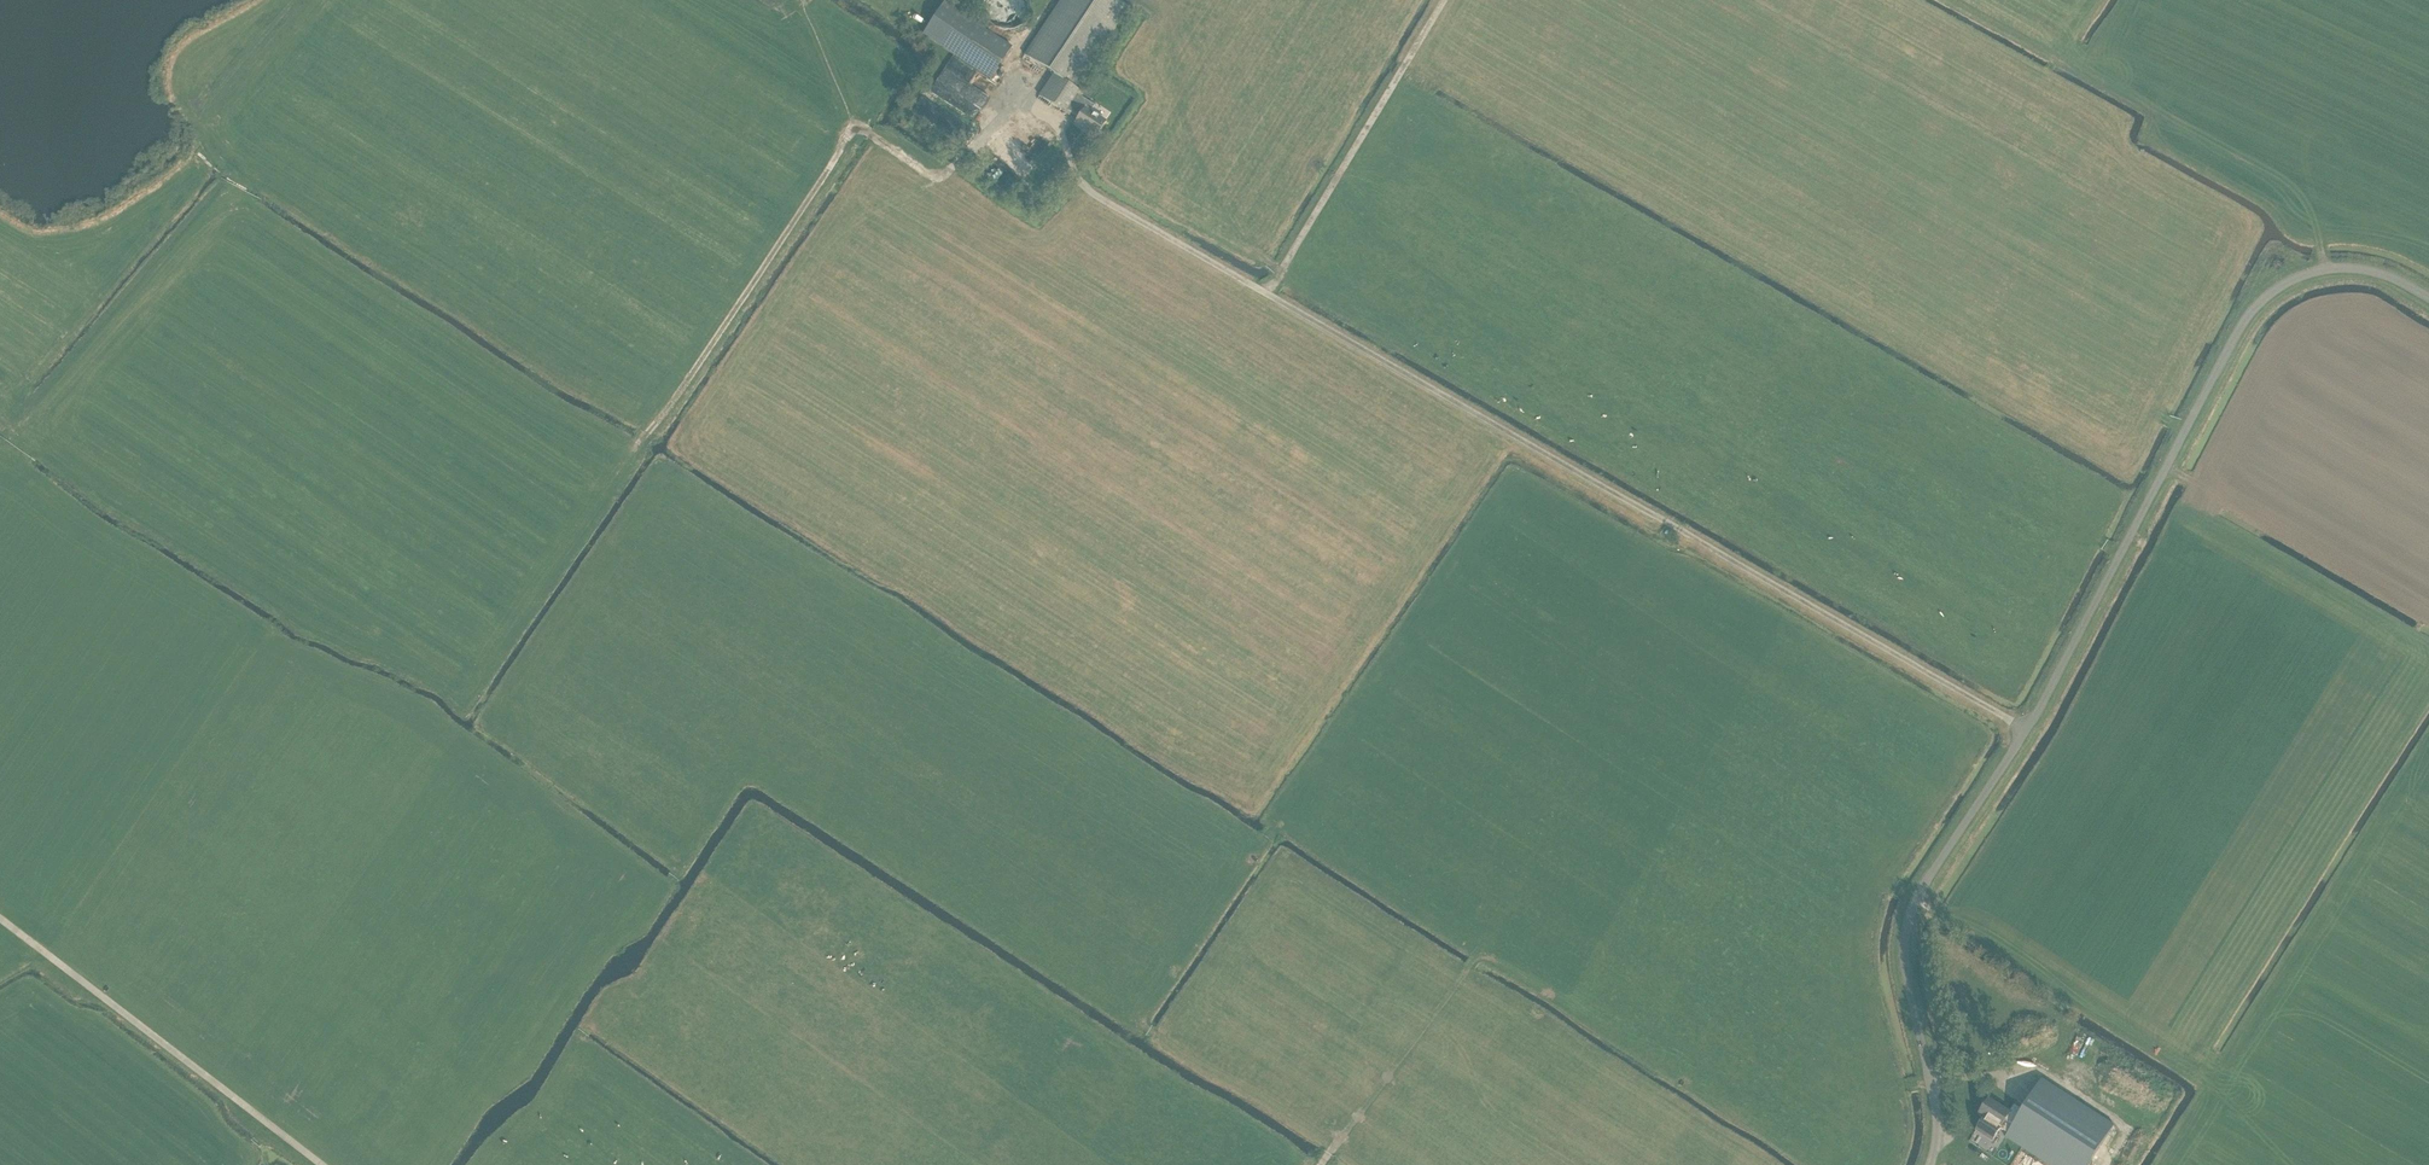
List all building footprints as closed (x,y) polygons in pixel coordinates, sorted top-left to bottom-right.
[(989,16),(995,23),(1003,26),(1011,27),(1019,24),(1026,19),(1030,11),(1030,3),(1029,0),(987,0),(987,8),(989,16)] [(1107,122),(1091,112),(1094,106),(1081,97),(1084,94),(1075,88),(1129,8),(1117,0),(1061,0),(1024,55),(1054,74),(1039,96),(1069,115),(1071,113),(1079,118),(1074,125),(1095,139),(1107,122)] [(991,79),(1012,47),(945,2),(923,35),(991,79)] [(962,104),(965,97),(952,90),(948,96),(962,104)] [(1971,998),(1974,1005),(1983,1001),(1980,994),(1971,998)] [(2068,1072),(2079,1077),(2088,1060),(2077,1054),(2068,1072)] [(2115,1126),(2042,1080),(2022,1111),(2014,1106),(2010,1111),(1990,1098),(1979,1115),(2009,1134),(2006,1138),(2023,1150),(2013,1164),(2090,1164),(2115,1126)] [(2191,1146),(2200,1131),(2195,1128),(2185,1142),(2191,1146)] [(2209,1138),(2203,1134),(2185,1164),(2194,1164),(2209,1138)] [(2156,1164),(2160,1158),(2148,1152),(2145,1159),(2156,1164)]
